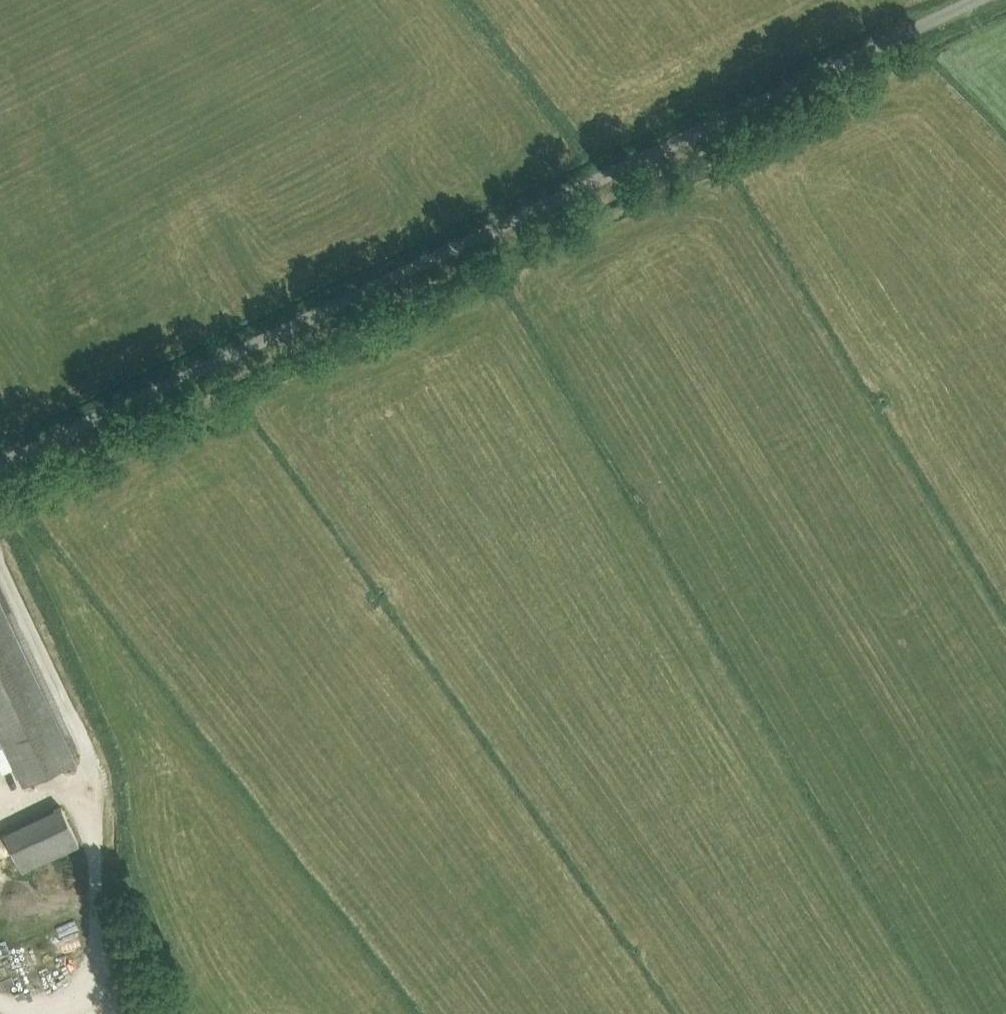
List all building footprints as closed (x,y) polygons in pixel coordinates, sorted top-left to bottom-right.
[(0,604),(0,740),(20,784),(71,761),(0,604)] [(24,870),(82,841),(63,802),(4,830),(24,870)]
